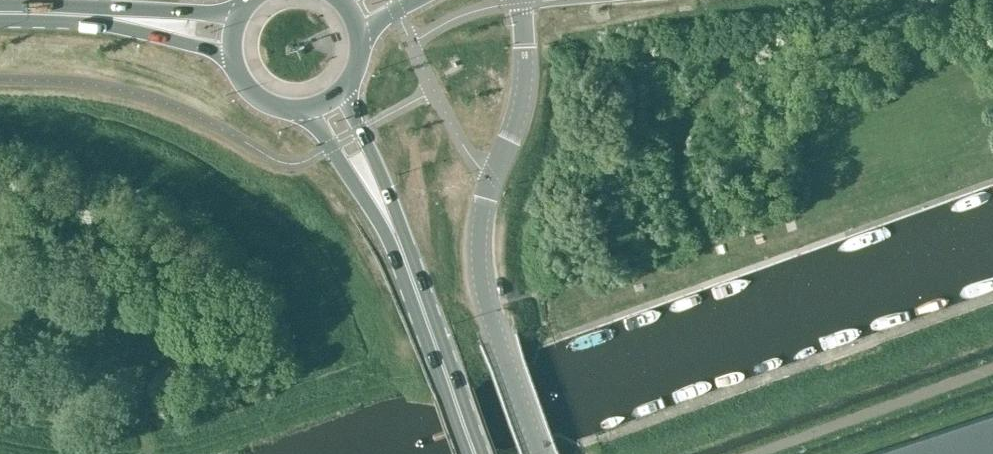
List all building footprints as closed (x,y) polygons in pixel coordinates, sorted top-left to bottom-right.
[(866,453),(992,453),(992,412),(866,453)]
